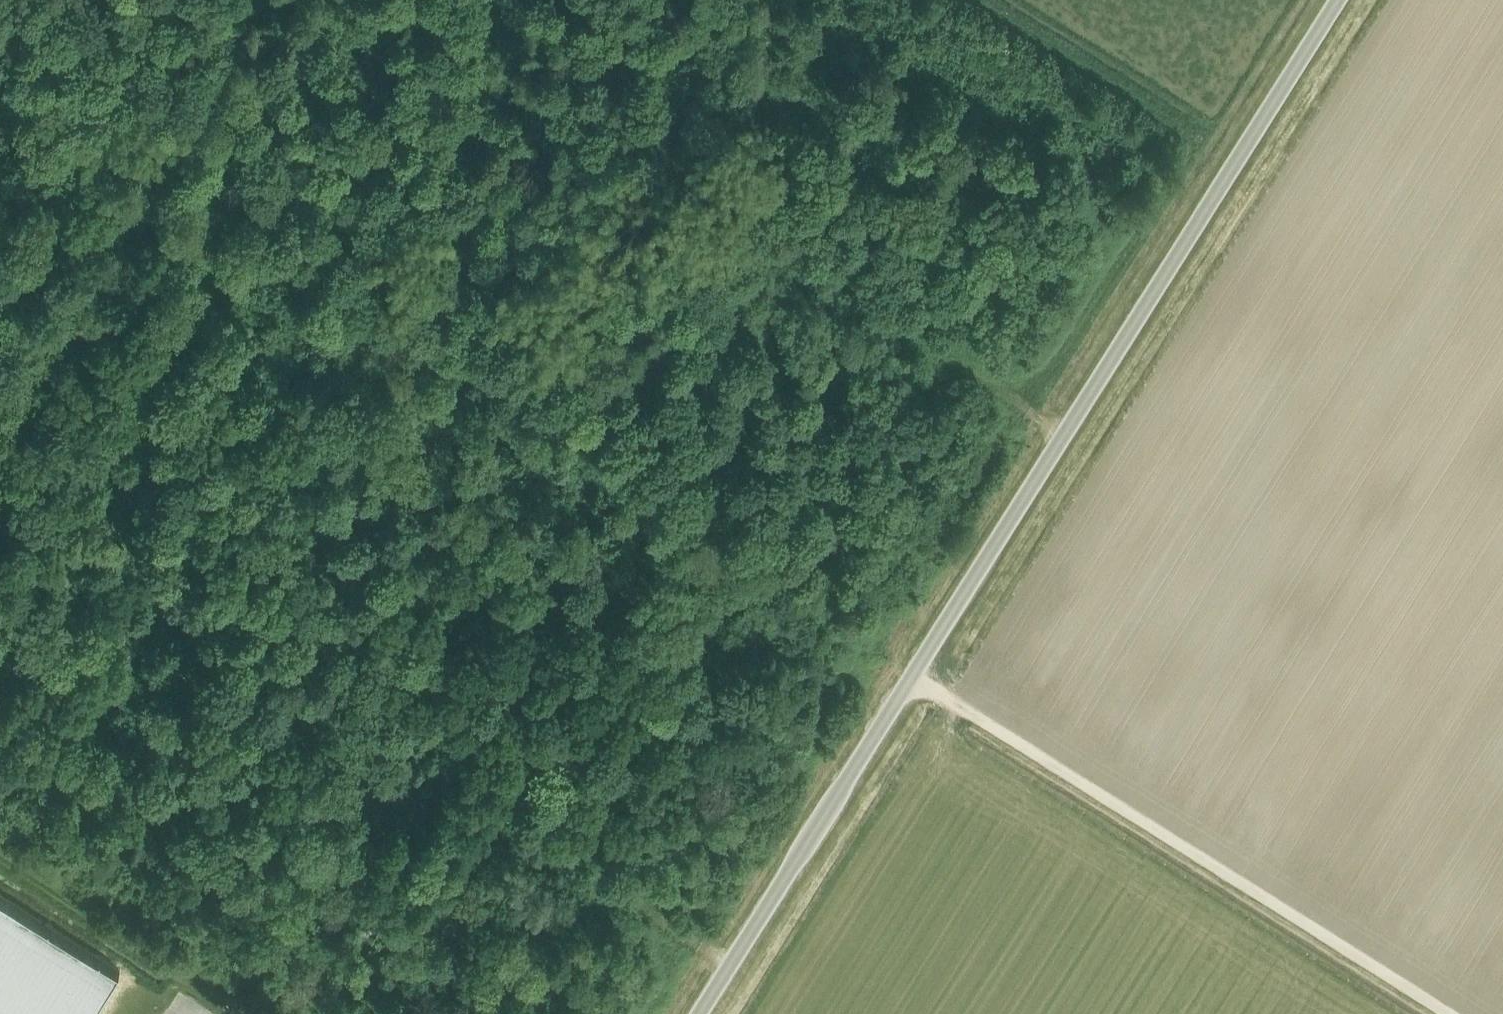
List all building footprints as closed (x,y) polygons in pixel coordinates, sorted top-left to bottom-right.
[(120,971),(0,896),(0,1013),(93,1013),(120,971)]
